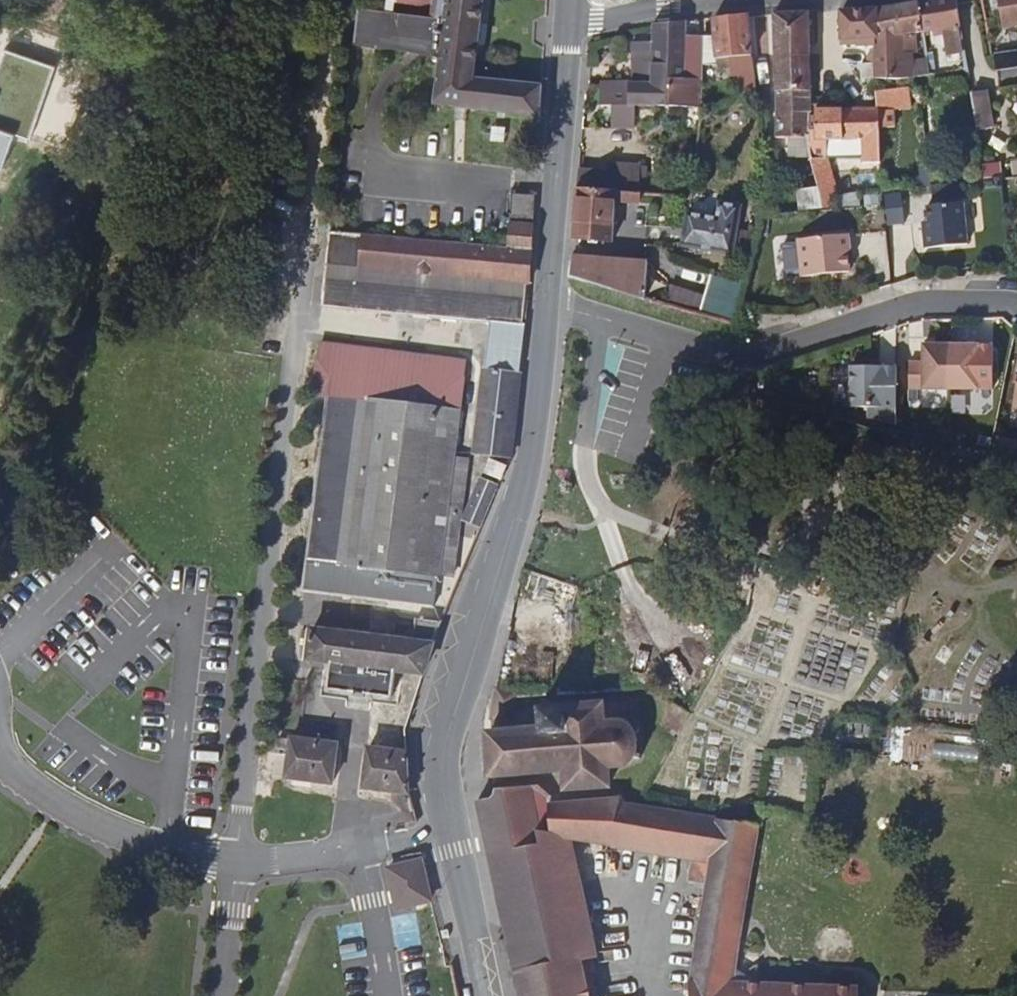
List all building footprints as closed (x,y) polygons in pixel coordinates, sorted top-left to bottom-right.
[(544,85),(476,79),(485,0),(436,0),(434,9),(434,19),(397,15),(386,14),(360,11),(356,43),(442,53),(437,104),(543,117),(544,85)] [(386,14),(397,15),(399,5),(434,9),(436,0),(388,0),(386,14)] [(878,9),(878,38),(904,34),(963,25),(960,0),(932,0),(878,9)] [(1006,29),(1016,27),(1016,0),(1001,0),(1006,29)] [(878,9),(844,11),(845,46),(861,45),(862,47),(878,46),(879,78),(917,77),(915,53),(905,53),(904,34),(878,38),(878,9)] [(813,11),(777,13),(779,137),(786,137),(810,137),(811,137),(812,118),(812,112),(815,112),(814,96),(813,11)] [(753,14),(717,18),(718,38),(708,37),(707,80),(723,79),(724,70),(740,66),(740,74),(745,75),(746,95),(760,98),(753,14)] [(691,22),(655,25),(654,42),(636,43),(636,82),(604,83),(603,105),(614,105),(614,130),(639,131),(639,106),(706,107),(707,80),(708,37),(690,35),(691,22)] [(8,137),(23,142),(50,67),(0,49),(0,159),(8,137)] [(1000,70),(1016,68),(1016,52),(997,55),(1000,70)] [(827,211),(846,209),(841,191),(840,191),(830,157),(830,148),(830,139),(865,140),(865,149),(866,163),(884,163),(884,128),(900,126),(898,111),(914,108),(912,87),(879,92),(880,109),(819,109),(820,117),(812,118),(811,137),(810,137),(813,149),(821,184),(827,211)] [(989,89),(975,92),(980,129),(995,127),(989,89)] [(813,149),(810,137),(786,137),(786,149),(813,149)] [(830,148),(865,149),(865,140),(830,139),(830,148)] [(583,170),(582,187),(641,193),(644,194),(647,166),(611,163),(611,172),(583,170)] [(866,193),(884,192),(885,172),(867,172),(866,193)] [(810,213),(827,211),(821,184),(806,187),(810,213)] [(580,188),(577,237),(616,239),(619,201),(641,202),(641,193),(582,187),(580,188)] [(859,208),(858,194),(857,190),(841,191),(846,209),(859,208)] [(534,250),(538,194),(515,192),(511,248),(534,250)] [(900,193),(883,195),(886,223),(903,222),(900,193)] [(735,253),(743,205),(722,202),(720,217),(690,213),(684,246),(735,253)] [(922,224),(925,250),(967,246),(963,204),(927,208),(928,224),(922,224)] [(526,347),(534,250),(511,248),(455,243),(358,234),(335,232),(327,303),(493,320),(482,420),(478,453),(514,456),(526,347)] [(848,236),(797,241),(798,244),(783,246),(786,277),(801,276),(801,278),(849,273),(847,252),(849,252),(848,236)] [(577,256),(575,275),(648,298),(650,260),(577,256)] [(737,322),(746,284),(713,274),(708,295),(702,313),(737,322)] [(670,304),(702,313),(708,295),(673,285),(670,304)] [(306,591),(436,607),(441,578),(456,579),(463,524),(471,460),(457,457),(469,361),(345,346),(322,342),(314,395),(331,397),(310,558),(306,591)] [(950,389),(950,344),(923,345),(923,363),(909,362),(908,389),(950,389)] [(978,345),(950,344),(950,389),(992,389),(993,363),(978,362),(978,345)] [(896,408),(896,382),(882,382),(882,368),(850,368),(850,409),(896,408)] [(503,480),(510,466),(492,459),(486,474),(503,480)] [(484,527),(501,486),(483,479),(466,519),(484,527)] [(438,636),(444,621),(419,619),(416,642),(314,630),(310,661),(332,663),(329,692),(395,699),(398,672),(425,675),(438,636)] [(499,685),(492,720),(516,718),(522,694),(499,685)] [(492,733),(495,775),(567,769),(569,788),(612,784),(611,766),(626,765),(632,761),(634,758),(635,753),(637,747),(637,737),(637,726),(635,699),(571,705),(544,709),(545,728),(492,733)] [(294,739),(293,741),(288,775),(288,778),(334,784),(339,745),(294,739)] [(273,773),(288,775),(293,741),(278,740),(273,773)] [(410,791),(408,754),(371,749),(366,787),(394,791),(394,797),(395,800),(398,803),(404,806),(413,804),(410,791)] [(861,989),(761,985),(737,984),(741,954),(756,861),(761,825),(761,824),(640,806),(622,803),(622,797),(554,803),(554,796),(538,784),(496,789),(496,793),(492,798),(480,800),(493,857),(543,844),(541,837),(571,841),(710,861),(692,982),(694,995),(861,995),(861,989)] [(493,857),(516,963),(577,950),(592,946),(571,841),(541,837),(543,844),(493,857)] [(422,862),(408,865),(411,878),(425,874),(422,862)] [(411,878),(408,865),(389,870),(399,908),(431,901),(425,874),(411,878)] [(577,950),(516,963),(523,995),(587,995),(577,950)]
